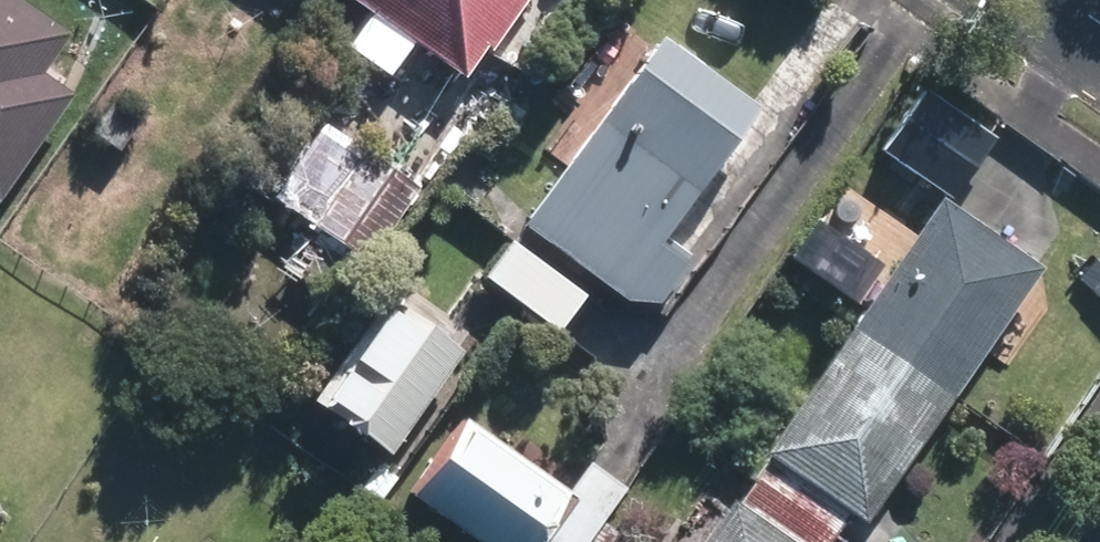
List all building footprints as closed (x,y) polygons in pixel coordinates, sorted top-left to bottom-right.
[(75,93),(45,73),(74,31),(28,0),(0,0),(0,202),(75,93)] [(457,57),(478,26),(483,30),(505,0),(376,0),(457,57)] [(664,302),(693,262),(665,241),(765,104),(664,30),(525,219),(627,293),(664,302)] [(502,77),(465,128),(485,142),(522,91),(502,77)] [(876,144),(946,193),(989,130),(921,81),(876,144)] [(367,262),(420,188),(365,147),(311,223),(328,235),(357,255),(367,262)] [(843,317),(947,388),(1035,260),(932,189),(843,317)] [(586,295),(510,238),(481,276),(558,333),(586,295)] [(391,451),(466,349),(392,294),(316,397),(391,451)] [(858,517),(947,388),(843,317),(755,445),(764,452),(748,474),(826,528),(841,507),(858,517)] [(483,541),(525,541),(532,531),(549,541),(579,541),(623,480),(583,452),(562,481),(460,408),(404,486),(483,541)] [(393,471),(372,456),(355,479),(377,494),(393,471)] [(826,528),(748,474),(733,497),(724,490),(688,541),(816,541),(826,528)]
